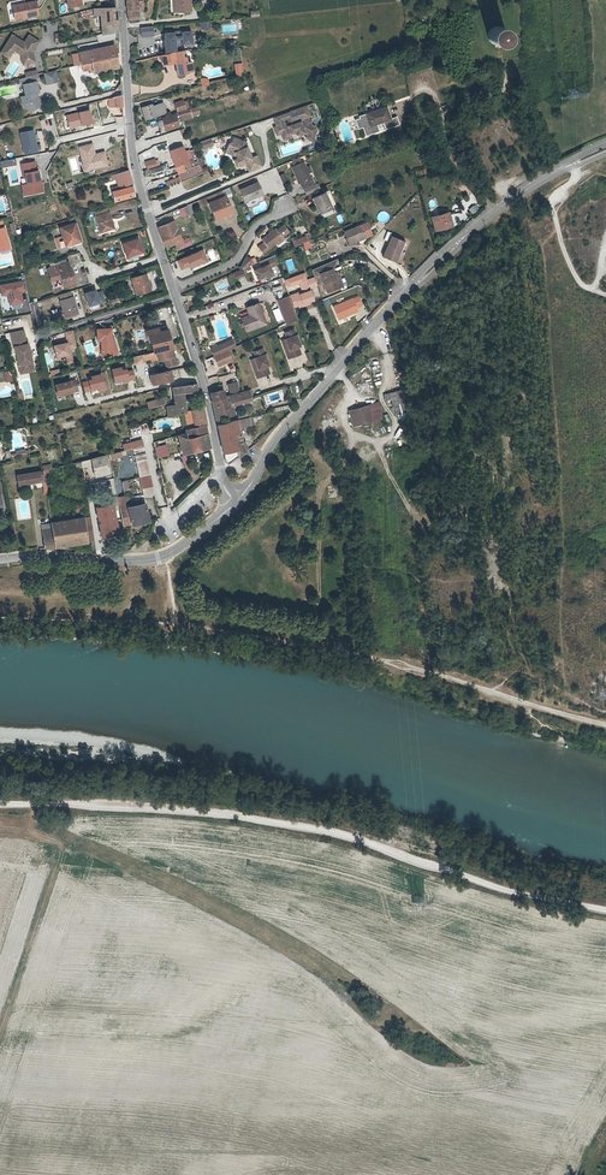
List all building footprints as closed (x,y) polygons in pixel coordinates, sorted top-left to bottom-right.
[(138,3),(134,4),(133,0),(127,0),(128,17),(139,17),(139,10),(144,10),(143,3),(138,3)] [(173,12),(192,10),(191,0),(172,0),(173,12)] [(25,6),(13,9),(16,20),(39,16),(36,2),(25,5),(25,6)] [(115,6),(93,7),(93,15),(99,15),(102,34),(117,31),(115,6)] [(491,42),(493,44),(497,45),(500,45),(503,43),(506,42),(507,39),(508,36),(508,32),(507,29),(505,27),(503,25),(500,24),(496,24),(493,25),(490,27),(489,30),(488,33),(488,36),(489,39),(491,42)] [(153,26),(140,27),(141,36),(154,35),(153,26)] [(174,33),(164,34),(164,41),(163,41),(164,48),(165,48),(166,55),(176,52),(175,40),(182,39),(182,44),(192,43),(191,31),(181,32),(181,31),(174,31),(174,33)] [(24,43),(12,36),(1,53),(9,58),(14,50),(21,55),(22,59),(27,58),(28,62),(34,60),(32,53),(31,53),(31,51),(33,50),(38,42),(29,36),(24,43)] [(90,58),(116,53),(115,45),(77,52),(80,63),(90,61),(90,58)] [(178,67),(176,67),(178,75),(187,73),(187,72),(193,70),(191,62),(185,64),(183,54),(182,51),(166,55),(161,56),(163,64),(176,61),(177,63),(178,67)] [(116,53),(90,58),(90,61),(93,73),(95,72),(118,68),(116,53)] [(235,65),(237,77),(244,76),(242,64),(235,65)] [(26,78),(37,75),(36,69),(25,72),(26,78)] [(55,70),(43,73),(46,84),(58,81),(55,70)] [(26,78),(18,80),(20,85),(22,84),(23,85),(25,96),(27,104),(29,108),(31,111),(41,104),(38,98),(37,98),(36,93),(37,93),(38,91),(36,82),(37,81),(38,79),(37,75),(26,78)] [(122,106),(121,95),(112,98),(110,98),(110,100),(108,101),(108,103),(111,103),(111,108),(122,106)] [(176,102),(179,112),(186,109),(183,100),(176,102)] [(152,105),(142,108),(146,119),(167,113),(163,103),(157,105),(158,110),(154,111),(152,105)] [(290,110),(281,113),(284,122),(276,125),(273,126),(276,134),(281,132),(282,135),(290,132),(290,133),(290,132),(295,131),(296,133),(298,134),(305,131),(304,129),(308,131),(306,137),(312,139),(317,128),(315,125),(310,122),(311,119),(308,118),(311,117),(308,105),(290,110)] [(393,122),(392,117),(389,118),(385,106),(356,116),(357,118),(360,127),(362,132),(376,128),(374,123),(380,121),(382,126),(393,122)] [(197,109),(190,111),(190,108),(186,109),(179,112),(182,122),(193,119),(192,116),(199,114),(197,109)] [(273,116),(276,125),(284,122),(281,113),(273,116)] [(175,115),(163,119),(167,130),(179,126),(175,115)] [(382,126),(376,128),(376,129),(362,133),(363,135),(397,124),(396,121),(393,122),(394,123),(382,127),(382,126)] [(25,152),(35,151),(34,141),(36,140),(34,129),(22,131),(25,152)] [(229,143),(226,149),(233,152),(235,151),(237,157),(233,159),(236,165),(241,163),(245,161),(246,163),(249,171),(262,165),(257,154),(251,157),(247,146),(246,146),(243,141),(234,136),(232,141),(229,143)] [(210,138),(204,141),(206,146),(212,144),(210,138)] [(96,153),(93,143),(79,146),(85,172),(110,166),(106,151),(96,153)] [(170,150),(177,166),(193,160),(189,149),(184,151),(183,148),(182,146),(170,150)] [(231,154),(233,159),(237,157),(235,151),(233,152),(226,149),(225,151),(231,154)] [(291,160),(294,166),(301,162),(299,157),(291,160)] [(156,158),(145,162),(147,170),(160,166),(158,159),(156,160),(156,158)] [(36,160),(20,163),(25,184),(21,185),(23,196),(43,192),(36,160)] [(177,166),(179,173),(196,166),(193,160),(177,166)] [(315,182),(314,178),(313,176),(310,177),(308,172),(312,171),(310,165),(306,167),(303,161),(301,162),(294,166),(291,167),(299,182),(301,181),(303,187),(315,182)] [(182,181),(203,173),(202,171),(200,165),(196,166),(179,173),(180,176),(182,181)] [(129,173),(120,175),(120,178),(116,179),(118,187),(111,189),(114,201),(135,195),(129,173)] [(283,182),(288,180),(285,173),(280,175),(283,182)] [(167,186),(176,183),(182,181),(180,176),(176,178),(165,182),(167,186)] [(258,181),(241,189),(246,201),(264,193),(258,181)] [(314,185),(304,189),(306,193),(316,189),(314,185)] [(210,202),(216,217),(231,210),(232,210),(226,195),(224,196),(221,190),(211,194),(209,195),(212,201),(210,202)] [(326,192),(313,197),(320,213),(332,207),(326,192)] [(209,195),(201,199),(203,206),(210,202),(212,201),(209,195)] [(475,203),(469,209),(473,213),(479,207),(475,203)] [(179,209),(181,216),(194,212),(191,205),(179,209)] [(95,211),(101,232),(114,228),(109,212),(108,212),(108,209),(109,209),(108,207),(95,211)] [(232,213),(231,210),(216,217),(217,219),(232,213)] [(449,211),(434,215),(437,227),(452,223),(449,211)] [(165,245),(173,241),(177,250),(191,244),(188,237),(181,239),(173,220),(159,226),(165,245)] [(368,222),(345,231),(350,244),(373,235),(368,222)] [(61,228),(63,235),(64,238),(61,240),(60,237),(56,238),(59,246),(80,239),(75,223),(61,228)] [(284,223),(278,229),(277,227),(263,237),(266,240),(259,245),(264,252),(277,242),(280,245),(287,240),(283,235),(289,230),(284,223)] [(9,248),(6,236),(5,236),(3,227),(0,228),(0,250),(9,248)] [(312,240),(309,232),(306,234),(307,236),(295,240),(294,237),(291,238),(295,246),(303,243),(309,241),(312,240)] [(394,234),(384,255),(395,260),(405,239),(394,234)] [(126,255),(136,252),(137,253),(143,252),(139,238),(122,243),(126,255)] [(59,246),(60,248),(67,246),(67,245),(81,240),(80,239),(59,246)] [(309,241),(303,243),(306,252),(313,249),(309,241)] [(264,264),(256,268),(260,277),(266,274),(267,276),(275,273),(272,265),(280,261),(277,252),(264,258),(261,259),(264,264)] [(247,255),(242,265),(243,268),(253,263),(251,258),(247,255)] [(330,260),(333,267),(339,260),(338,256),(330,260)] [(330,260),(313,267),(315,273),(321,271),(333,267),(330,260)] [(51,282),(60,279),(62,287),(75,283),(70,266),(69,267),(67,262),(47,268),(51,282)] [(327,289),(339,285),(336,276),(333,267),(321,271),(327,289)] [(296,305),(301,304),(311,301),(315,299),(312,287),(309,279),(309,278),(306,279),(304,272),(287,278),(289,285),(302,281),(305,289),(292,294),(296,305)] [(151,290),(150,286),(145,273),(130,278),(136,294),(151,290)] [(316,276),(309,279),(312,287),(318,284),(316,276)] [(25,280),(0,285),(0,291),(1,296),(8,295),(10,305),(24,303),(22,292),(27,291),(25,280)] [(96,290),(85,293),(88,306),(99,303),(99,305),(106,302),(102,290),(96,292),(96,290)] [(281,297),(289,322),(299,317),(291,294),(281,297)] [(358,295),(333,305),(338,317),(358,309),(357,306),(361,304),(358,295)] [(62,310),(58,311),(57,313),(59,318),(61,319),(64,318),(64,317),(77,313),(73,297),(59,301),(62,310)] [(251,313),(243,316),(247,329),(267,322),(260,302),(249,306),(251,313)] [(277,322),(283,319),(278,308),(272,310),(277,322)] [(96,329),(97,340),(99,340),(100,339),(100,343),(101,351),(112,350),(111,338),(110,328),(96,329)] [(286,347),(289,357),(302,353),(299,346),(301,345),(295,328),(287,331),(289,337),(287,338),(289,346),(286,347)] [(159,331),(149,333),(152,341),(154,350),(163,348),(170,346),(169,341),(165,329),(159,331)] [(75,347),(72,330),(64,332),(66,341),(66,342),(61,344),(53,345),(53,346),(54,351),(56,357),(65,355),(67,363),(72,362),(69,348),(75,347)] [(13,348),(17,366),(30,363),(26,344),(24,345),(21,331),(8,333),(11,348),(13,348)] [(236,347),(233,339),(210,349),(214,357),(228,350),(236,347)] [(170,346),(163,348),(163,351),(161,352),(163,357),(162,358),(164,365),(175,363),(170,346)] [(163,351),(163,348),(154,350),(157,359),(162,358),(163,357),(161,352),(163,351)] [(253,352),(255,358),(250,360),(257,379),(271,374),(267,365),(269,364),(264,348),(253,352)] [(214,357),(218,367),(233,360),(228,350),(214,357)] [(30,363),(17,366),(19,374),(32,371),(30,363)] [(119,366),(110,368),(114,384),(136,380),(133,369),(127,370),(126,368),(120,369),(119,366)] [(3,371),(4,382),(12,381),(11,371),(3,371)] [(152,376),(153,384),(172,379),(170,371),(163,373),(152,376)] [(91,378),(81,381),(84,392),(97,388),(98,393),(106,391),(101,372),(91,375),(91,378)] [(76,378),(55,382),(57,395),(79,391),(76,378)] [(227,383),(231,394),(240,391),(236,380),(227,383)] [(171,386),(172,393),(182,392),(195,390),(194,383),(171,386)] [(209,393),(211,399),(225,395),(224,389),(209,393)] [(252,401),(249,389),(240,391),(231,394),(229,395),(230,400),(221,403),(225,418),(236,415),(233,406),(252,401)] [(386,401),(391,399),(395,414),(407,411),(401,391),(384,395),(386,401)] [(168,416),(173,414),(183,412),(185,411),(182,392),(172,393),(173,400),(171,400),(172,404),(166,405),(168,416)] [(230,400),(229,395),(225,395),(211,399),(216,422),(225,418),(221,403),(230,400)] [(146,402),(147,407),(164,402),(163,397),(146,402)] [(384,419),(379,403),(347,411),(352,427),(384,419)] [(184,431),(186,436),(205,431),(200,407),(185,411),(183,412),(186,425),(183,426),(184,431)] [(253,417),(238,421),(239,428),(255,426),(253,417)] [(227,464),(238,457),(233,435),(241,434),(239,428),(238,421),(218,426),(225,463),(227,464)] [(210,448),(205,431),(186,436),(184,431),(181,433),(178,433),(182,455),(210,448)] [(243,442),(241,434),(233,435),(237,452),(239,459),(249,449),(245,441),(243,442)] [(122,449),(133,445),(140,444),(139,439),(120,444),(122,449)] [(133,445),(139,473),(147,471),(142,443),(140,444),(133,445)] [(157,456),(169,454),(167,444),(155,447),(157,456)] [(111,460),(123,457),(122,452),(110,455),(111,460)] [(186,454),(181,456),(188,476),(193,474),(186,454)] [(80,467),(91,464),(93,474),(107,470),(103,455),(79,461),(80,467)] [(144,498),(149,496),(152,495),(147,471),(139,473),(139,475),(143,493),(144,498)] [(40,472),(16,477),(18,487),(42,481),(40,472)] [(116,497),(118,505),(126,503),(124,496),(124,495),(116,497)] [(113,503),(96,507),(101,536),(119,533),(113,503)] [(124,524),(131,522),(132,525),(148,520),(144,505),(128,510),(126,505),(121,507),(124,524)] [(49,520),(49,524),(81,519),(80,515),(49,520)] [(87,518),(81,519),(85,544),(88,543),(89,551),(92,551),(87,518)] [(52,548),(85,544),(81,519),(49,524),(50,530),(52,548)] [(42,549),(52,548),(50,530),(40,531),(42,549)]
